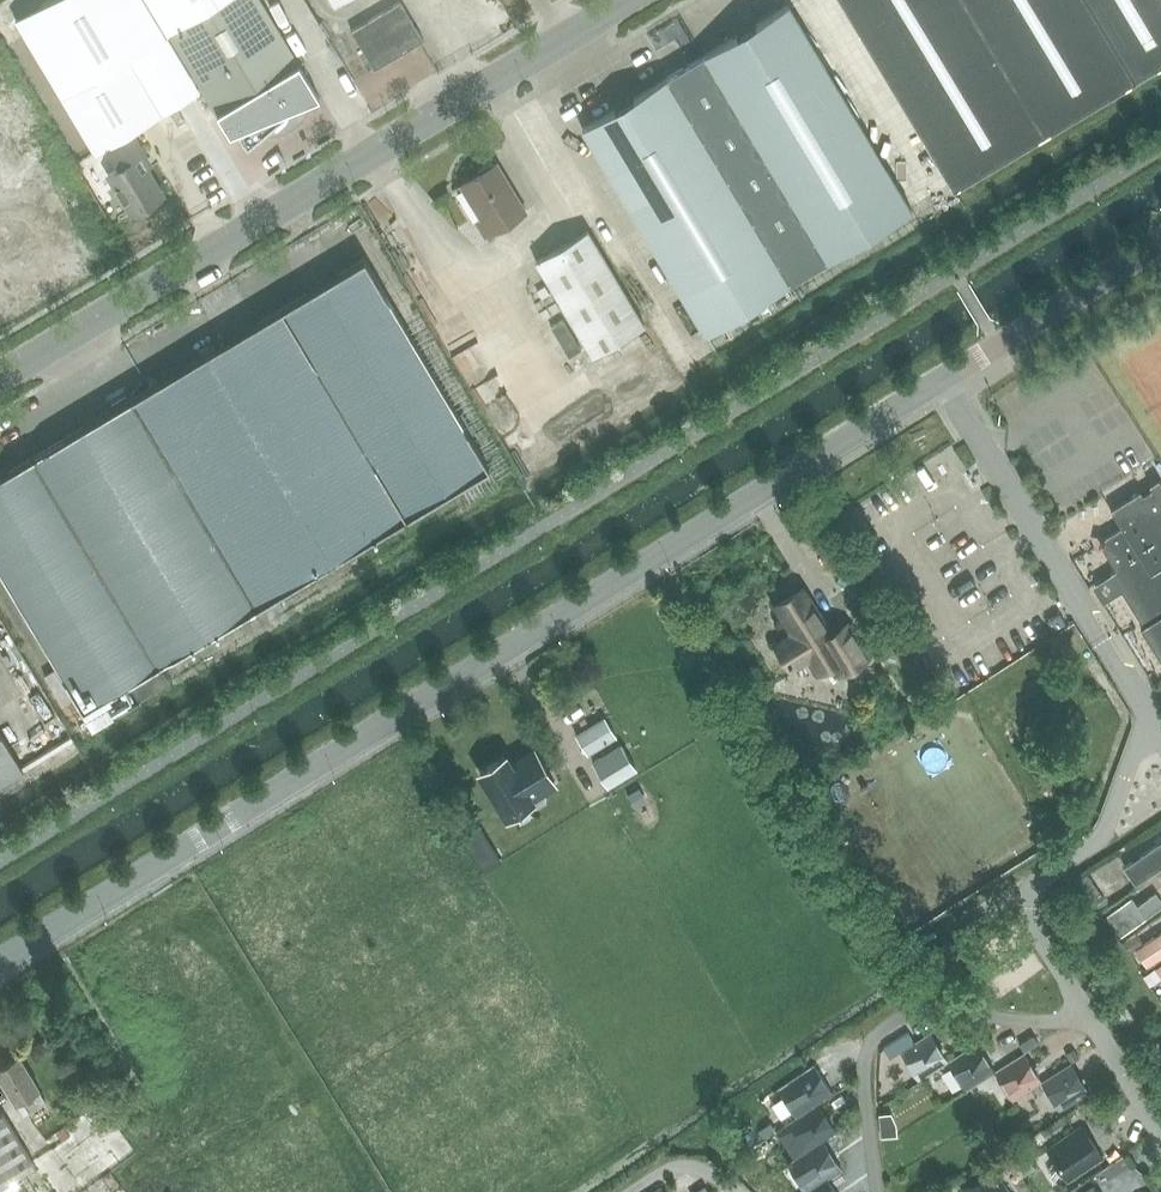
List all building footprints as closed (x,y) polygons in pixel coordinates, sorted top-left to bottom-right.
[(312,102),(320,98),(299,64),(261,0),(148,0),(168,33),(230,135),(238,132),(242,140),(255,133),(258,133),(262,134),(266,135),(271,135),(276,134),(279,134),(283,132),(285,131),(288,130),(291,129),(296,126),(300,122),(303,119),(306,115),(307,113),(308,110),(310,107),(310,105),(312,102)] [(351,30),(375,69),(424,40),(401,0),(351,30)] [(915,124),(928,144),(953,187),(1160,63),(1160,0),(841,0),(915,124)] [(887,169),(874,148),(788,4),(582,128),(706,334),(911,210),(887,169)] [(79,88),(63,98),(95,152),(111,142),(133,130),(161,113),(128,58),(79,88)] [(78,248),(0,112),(0,293),(78,248)] [(146,152),(133,130),(111,142),(124,163),(108,173),(132,213),(134,211),(137,214),(141,213),(144,211),(146,208),(146,204),(163,194),(140,155),(146,152)] [(480,173),(461,185),(482,219),(477,222),(485,236),(526,211),(497,163),(494,164),(491,161),(479,168),(480,173)] [(593,356),(645,325),(588,230),(536,261),(593,356)] [(402,243),(413,262),(423,256),(412,237),(402,243)] [(0,476),(0,571),(83,711),(150,671),(152,675),(131,688),(139,700),(171,682),(163,669),(158,672),(156,668),(490,468),(365,258),(282,307),(0,476)] [(478,336),(449,352),(465,381),(494,366),(478,336)] [(1121,589),(1144,625),(1142,627),(1154,647),(1160,658),(1160,482),(1159,479),(1150,485),(1152,489),(1143,494),(1141,490),(1111,509),(1122,527),(1104,537),(1104,538),(1102,547),(1103,549),(1116,570),(1110,573),(1111,575),(1121,589)] [(793,633),(776,644),(792,669),(808,659),(817,672),(833,663),(840,673),(868,655),(848,624),(828,636),(811,607),(815,605),(804,588),(775,606),(793,633)] [(854,601),(867,622),(875,617),(862,596),(854,601)] [(924,683),(936,675),(930,665),(918,672),(924,683)] [(605,717),(576,735),(588,754),(617,736),(605,717)] [(24,770),(0,731),(0,784),(24,770)] [(593,761),(609,788),(638,770),(621,743),(593,761)] [(510,765),(505,756),(504,756),(479,771),(508,817),(532,801),(530,797),(555,782),(535,750),(510,765)] [(1123,858),(1131,875),(1160,861),(1160,840),(1123,858)] [(1160,902),(1160,899),(1153,889),(1135,902),(1129,894),(1104,912),(1118,933),(1160,902)] [(1160,952),(1160,928),(1131,941),(1140,961),(1160,952)] [(1145,981),(1160,974),(1160,960),(1140,970),(1145,981)] [(1110,1002),(1112,1005),(1124,1024),(1134,1017),(1121,996),(1110,1002)] [(949,1061),(949,1060),(930,1032),(900,1051),(919,1081),(948,1062),(949,1061)] [(996,1071),(995,1071),(977,1042),(949,1060),(949,1061),(948,1062),(966,1091),(995,1072),(996,1071)] [(1043,1081),(1042,1081),(1024,1052),(995,1071),(996,1071),(995,1072),(1013,1101),(1042,1082),(1041,1082),(1043,1081)] [(46,1101),(38,1089),(39,1088),(19,1055),(0,1067),(0,1077),(16,1103),(22,1099),(30,1111),(46,1101)] [(1041,1082),(1042,1082),(1060,1111),(1090,1092),(1071,1062),(1042,1081),(1043,1081),(1041,1082)] [(819,1103),(834,1094),(814,1065),(784,1085),(778,1089),(797,1117),(803,1113),(819,1103)] [(838,1131),(819,1103),(803,1113),(789,1122),(807,1150),(808,1151),(823,1140),(823,1141),(838,1131)] [(36,1166),(0,1108),(0,1188),(36,1166)] [(1070,1178),(1100,1158),(1080,1129),(1050,1149),(1070,1178)] [(808,1151),(807,1150),(793,1160),(787,1164),(806,1191),(812,1188),(827,1178),(828,1178),(842,1169),(823,1141),(823,1140),(808,1151)] [(1035,1168),(1024,1152),(1012,1160),(1023,1176),(1035,1168)] [(994,1172),(965,1191),(1008,1191),(994,1172)] [(806,1191),(805,1191),(837,1191),(828,1178),(827,1178),(812,1188),(806,1191)]
